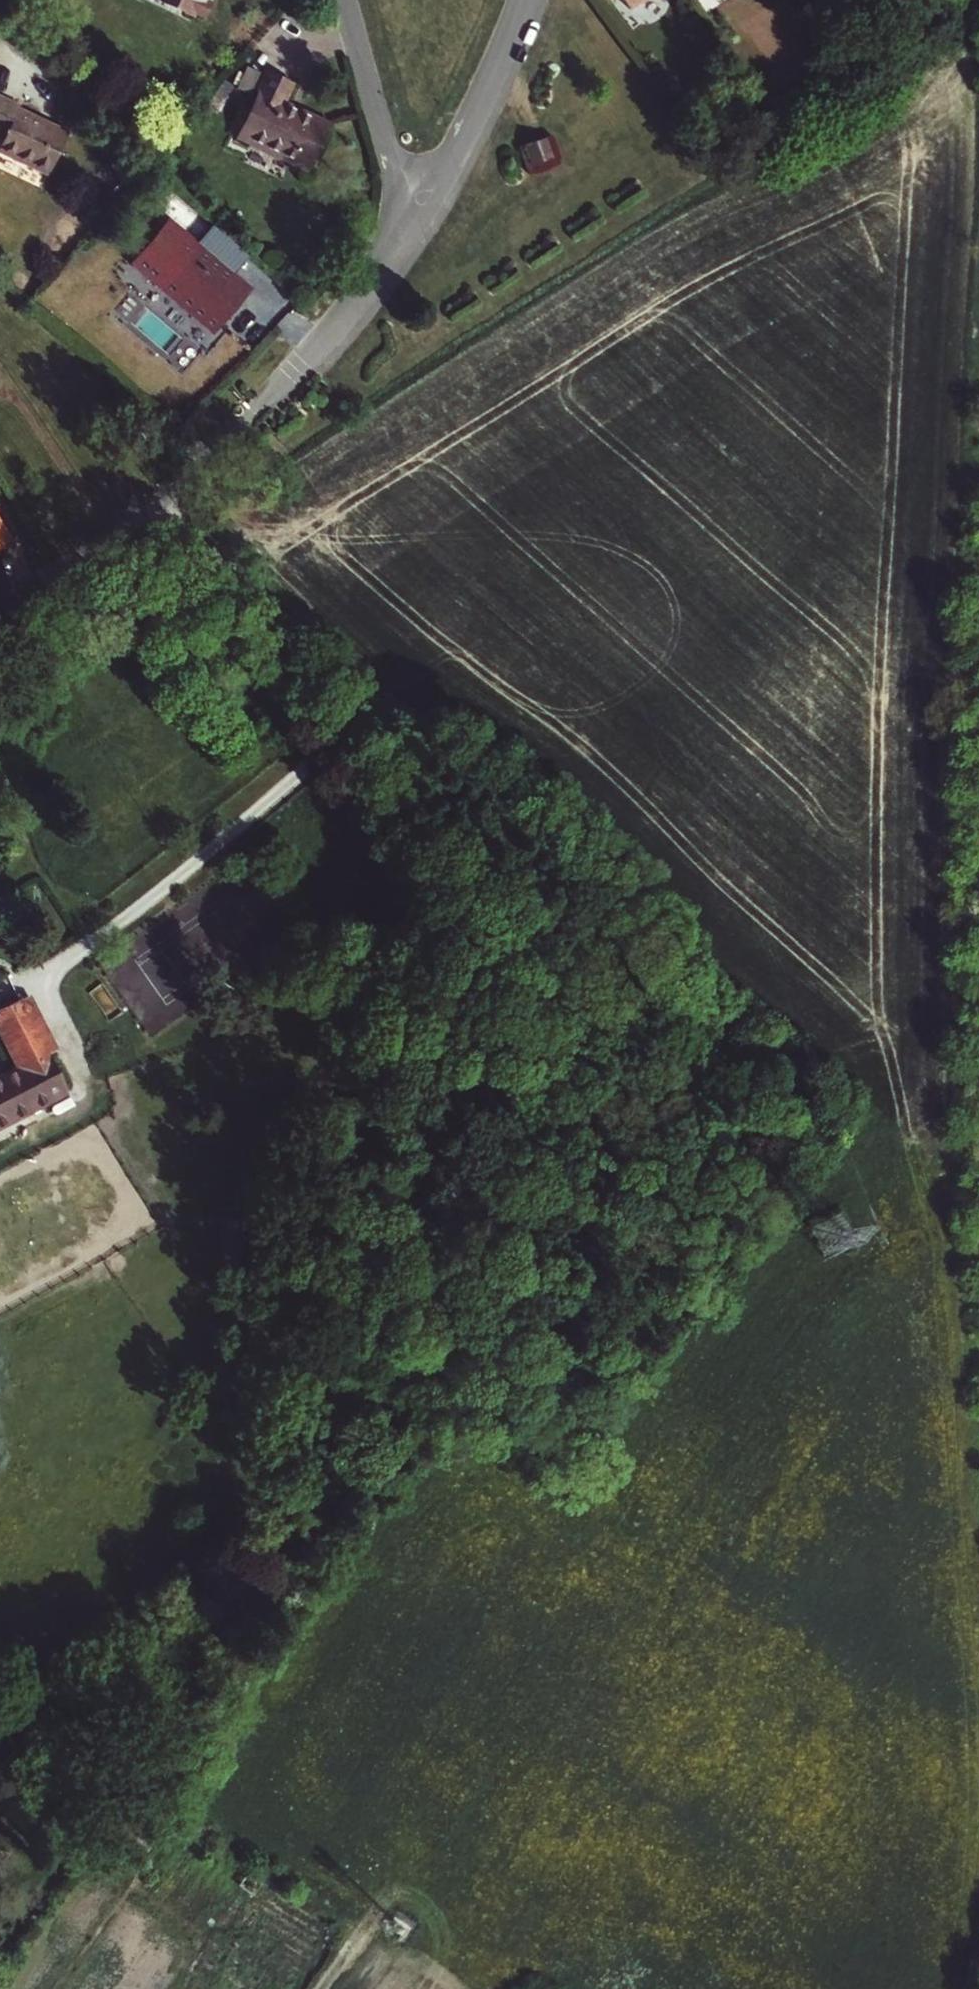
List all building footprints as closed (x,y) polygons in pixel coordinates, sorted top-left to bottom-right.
[(641,0),(622,0),(629,9),(641,0)] [(269,72),(237,138),(308,171),(330,125),(283,104),(293,83),(269,72)] [(0,95),(0,134),(5,136),(0,147),(0,150),(50,173),(70,132),(18,107),(20,104),(0,95)] [(551,157),(545,138),(526,146),(533,164),(551,157)] [(219,285),(232,271),(204,247),(178,276),(193,290),(180,304),(211,330),(236,300),(219,285)] [(236,300),(249,286),(232,271),(219,285),(236,300)] [(193,290),(178,276),(165,291),(180,304),(193,290)] [(11,540),(0,522),(0,547),(11,540)] [(402,934),(391,931),(388,942),(399,945),(402,934)] [(0,1008),(0,1028),(11,1050),(39,1035),(20,998),(0,1008)] [(0,1080),(0,1140),(24,1128),(18,1116),(67,1091),(39,1035),(11,1050),(21,1070),(0,1080)]
